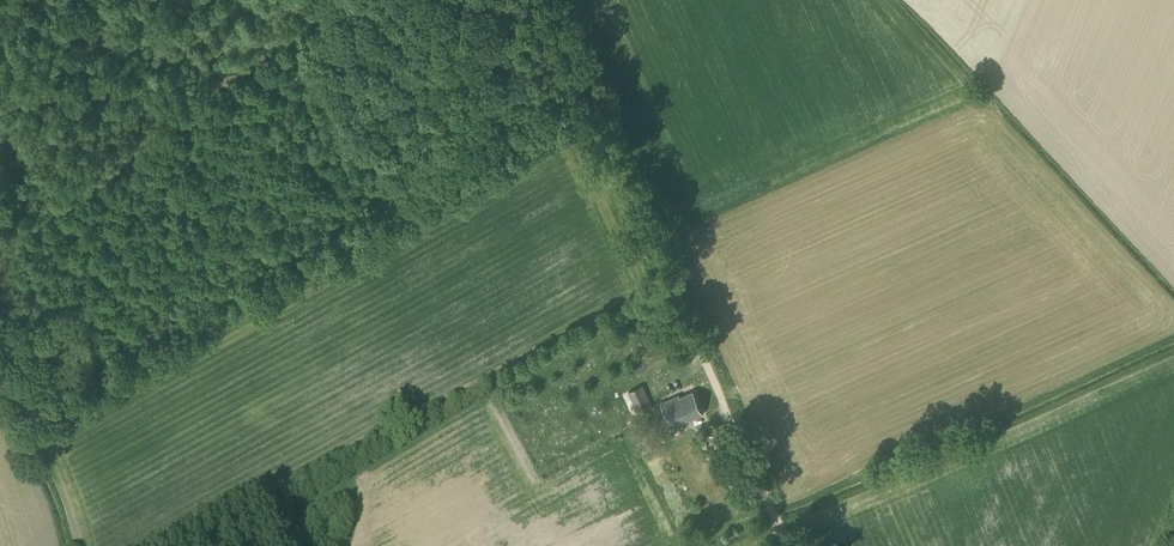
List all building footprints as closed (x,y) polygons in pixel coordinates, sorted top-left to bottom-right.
[(638,414),(653,408),(643,385),(628,392),(638,414)] [(702,414),(693,392),(679,398),(678,396),(661,404),(672,430),(690,422),(689,420),(702,414)] [(719,432),(709,436),(714,447),(724,443),(719,432)] [(737,476),(728,480),(732,490),(741,486),(737,476)]
